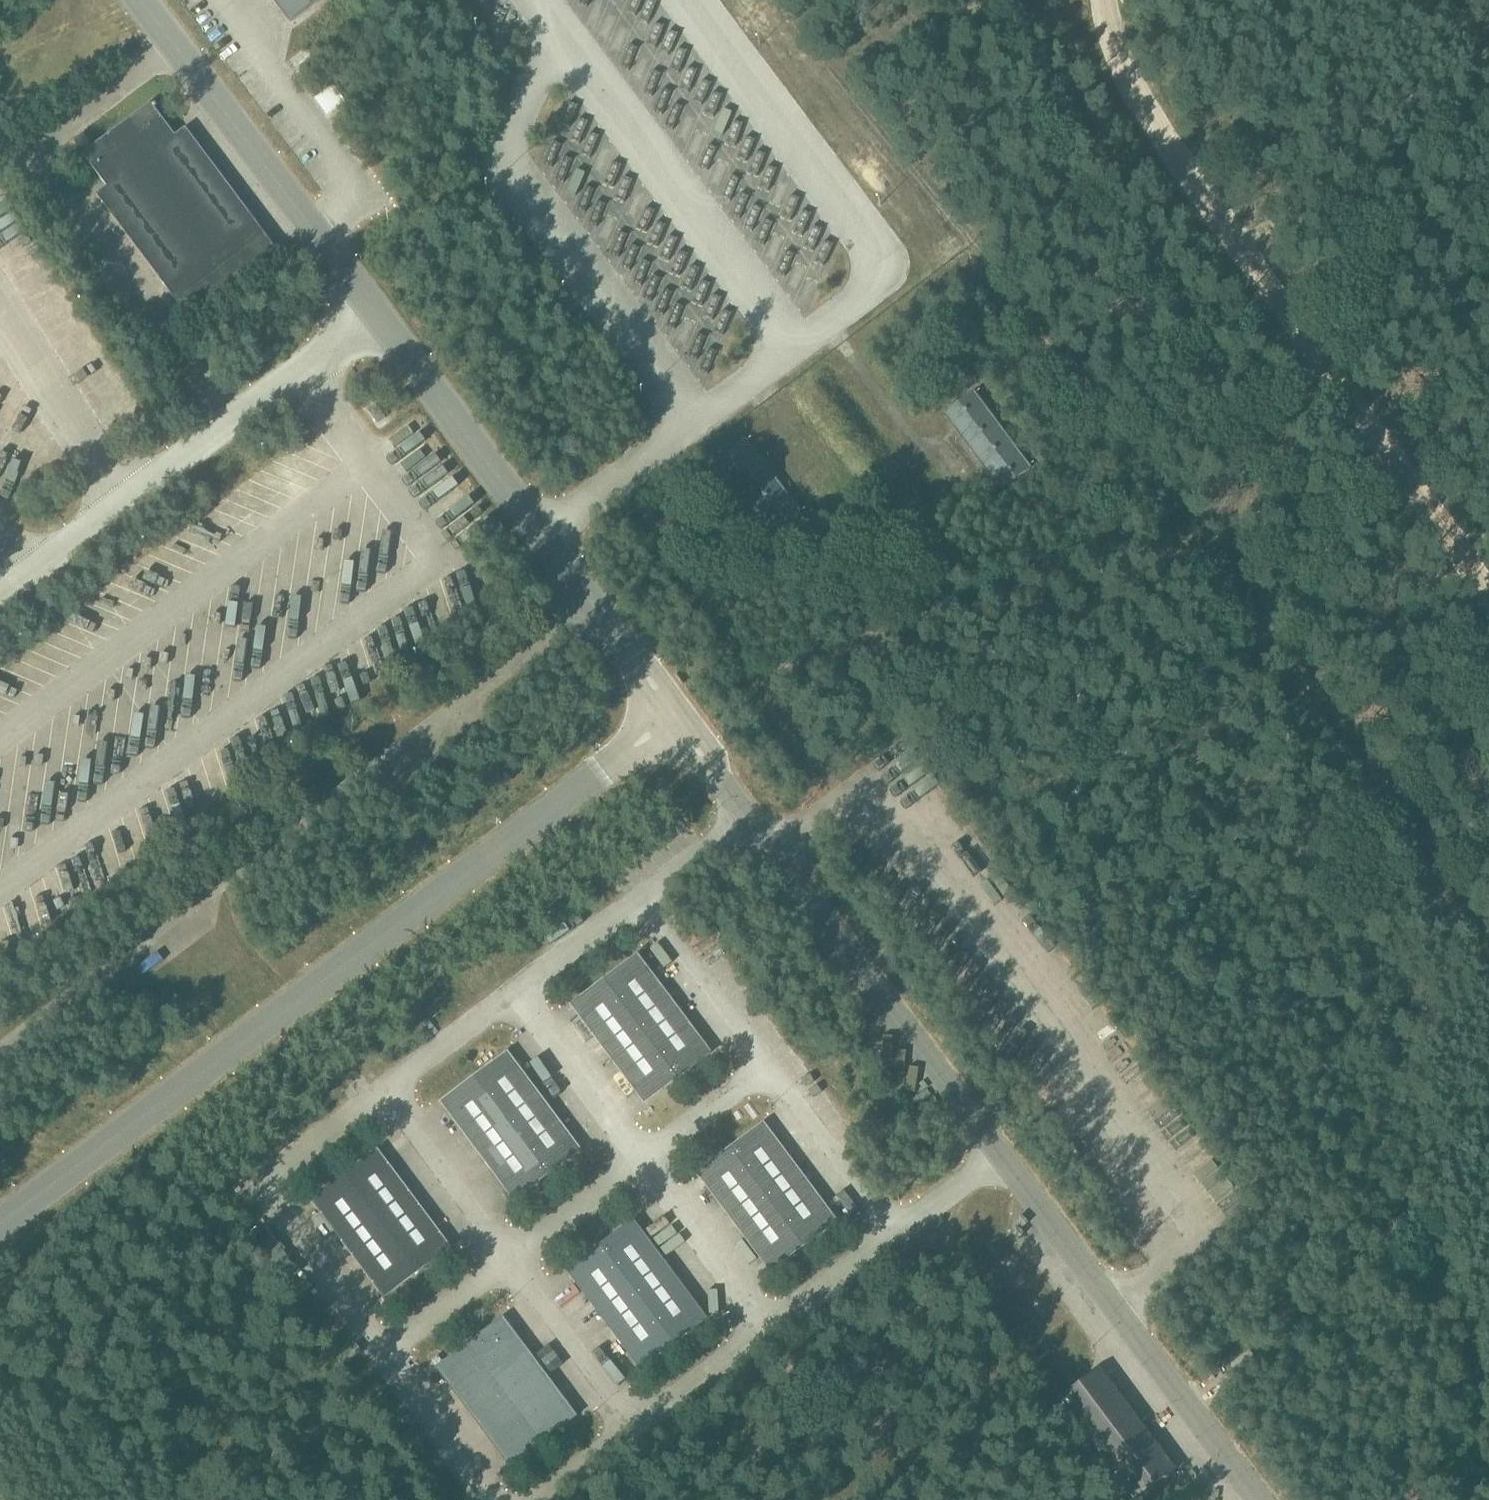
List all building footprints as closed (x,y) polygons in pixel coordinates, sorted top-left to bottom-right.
[(291,22),(320,0),(274,0),(291,22)] [(345,103),(332,85),(315,98),(327,116),(345,103)] [(96,194),(188,316),(277,249),(186,127),(175,135),(151,102),(82,154),(107,186),(96,194)] [(974,393),(945,414),(955,427),(992,476),(1002,490),(1030,468),(974,393)] [(385,418),(375,405),(367,411),(377,424),(385,418)] [(745,440),(717,461),(773,536),(802,515),(792,502),(755,453),(745,440)] [(644,1103),(711,1052),(637,954),(571,1004),(644,1103)] [(508,1053),(441,1103),(514,1200),(581,1150),(508,1053)] [(764,1123),(697,1173),(770,1271),(837,1221),(764,1123)] [(378,1150),(311,1200),(384,1298),(451,1248),(378,1150)] [(634,1221),(567,1271),(640,1369),(707,1319),(634,1221)] [(436,1367),(509,1466),(576,1416),(503,1316),(436,1367)] [(1058,1399),(1133,1499),(1175,1469),(1100,1367),(1058,1399)]
